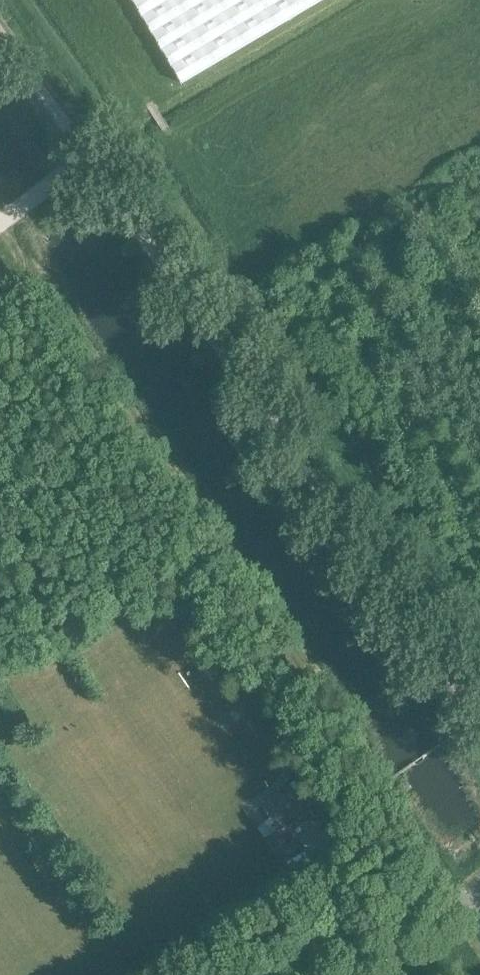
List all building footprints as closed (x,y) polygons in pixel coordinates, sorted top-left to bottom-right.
[(182,84),(323,0),(132,0),(182,84)] [(297,815),(280,791),(260,806),(278,829),(297,815)]
